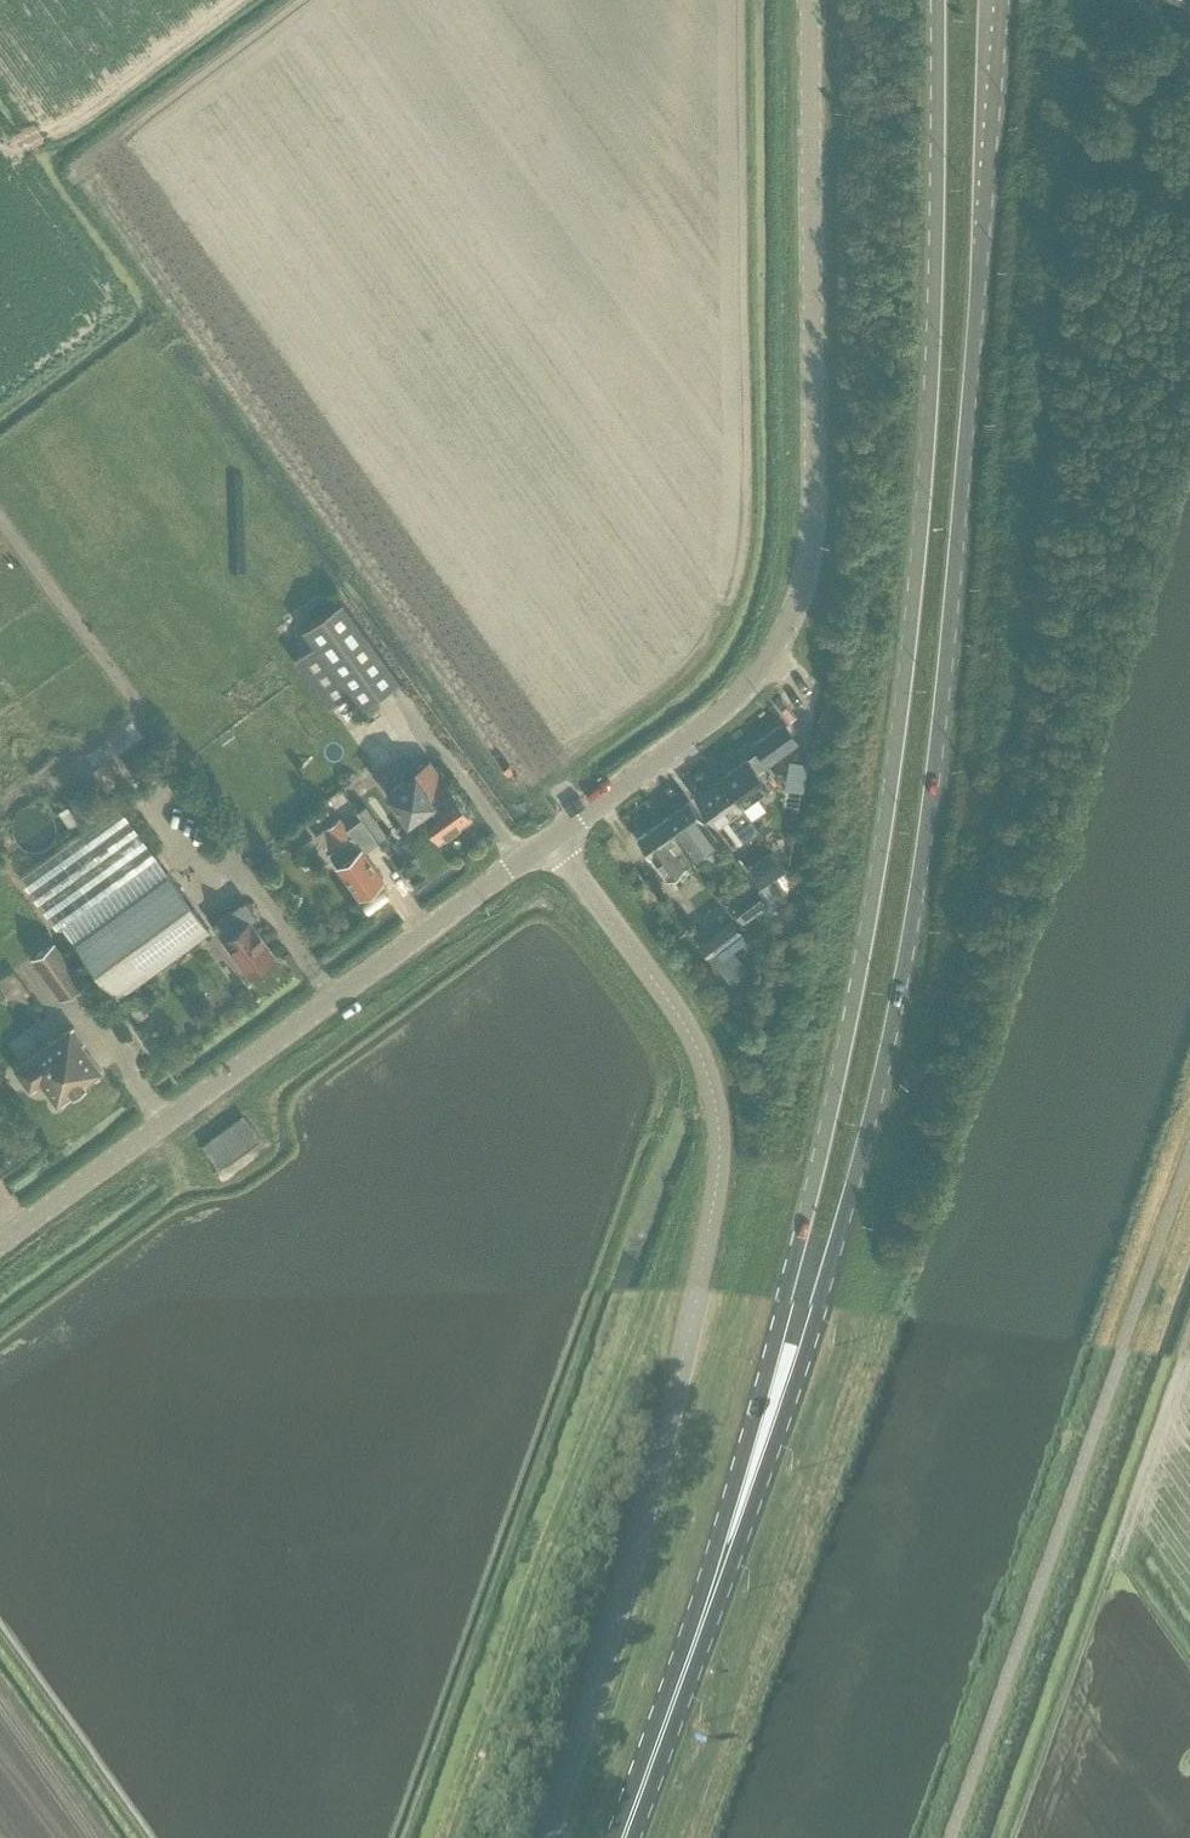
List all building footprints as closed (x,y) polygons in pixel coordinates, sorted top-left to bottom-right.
[(342,598),(302,628),(314,644),(294,659),(329,706),(348,692),(360,708),(401,678),(342,598)] [(747,756),(721,776),(752,817),(765,807),(758,797),(771,787),(766,779),(774,772),(766,761),(795,740),(781,721),(752,743),(757,750),(747,756)] [(790,757),(785,786),(803,790),(809,761),(790,757)] [(415,772),(387,792),(407,820),(420,810),(439,836),(470,814),(429,759),(413,770),(415,772)] [(721,776),(695,795),(718,825),(727,819),(744,842),(761,829),(752,817),(721,776)] [(689,799),(662,819),(690,857),(714,840),(700,821),(703,818),(689,799)] [(63,923),(76,941),(169,872),(156,854),(120,803),(22,875),(57,928),(63,923)] [(337,863),(336,864),(359,895),(384,875),(340,814),(322,826),(336,845),(329,851),(337,863)] [(692,859),(690,857),(662,819),(638,837),(668,879),(692,859)] [(773,849),(747,868),(761,887),(787,867),(773,849)] [(169,872),(76,941),(116,996),(209,927),(169,872)] [(754,887),(730,904),(742,920),(765,903),(754,887)] [(247,896),(213,921),(249,973),(276,955),(251,921),(259,915),(247,896)] [(731,917),(700,943),(733,983),(746,973),(730,952),(740,944),(735,936),(741,931),(731,917)] [(53,940),(31,956),(61,995),(82,980),(53,940)] [(56,1103),(102,1070),(81,1042),(83,1041),(72,1025),(14,1068),(29,1088),(39,1080),(56,1103)] [(261,1137),(244,1115),(204,1144),(220,1167),(261,1137)]
